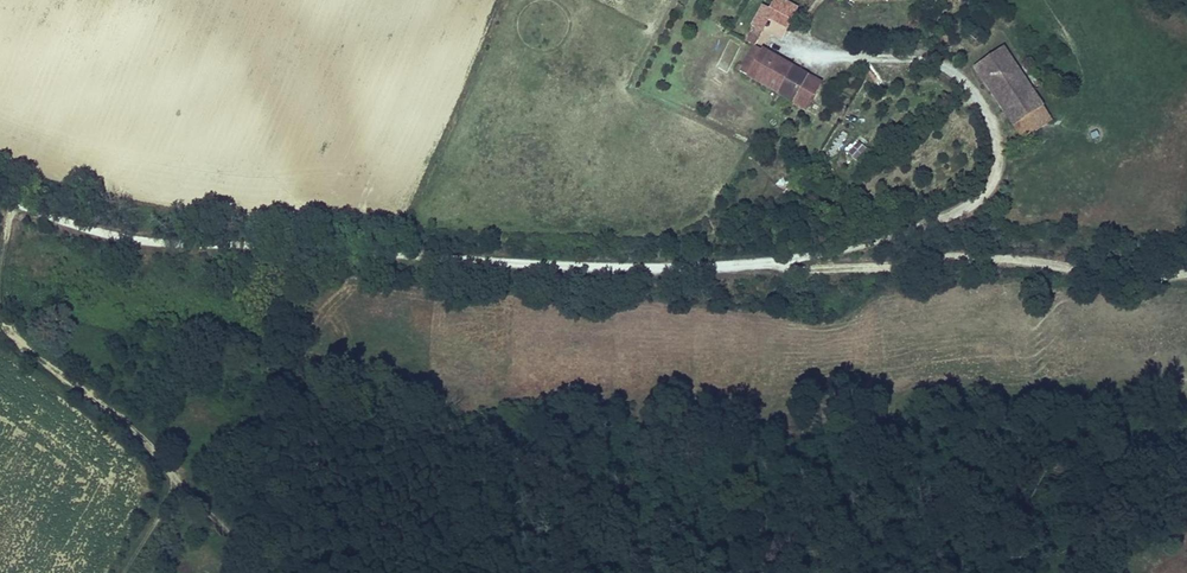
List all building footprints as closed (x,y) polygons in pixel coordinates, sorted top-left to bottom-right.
[(983,43),(992,33),(974,16),(964,26),(983,43)] [(731,67),(791,100),(806,73),(757,46),(764,32),(771,35),(775,28),(758,19),(731,67)] [(1005,115),(1036,94),(1003,47),(973,68),(1005,115)] [(820,81),(806,73),(791,100),(805,108),(820,81)] [(1051,117),(1036,94),(1005,115),(1021,138),(1051,117)]
